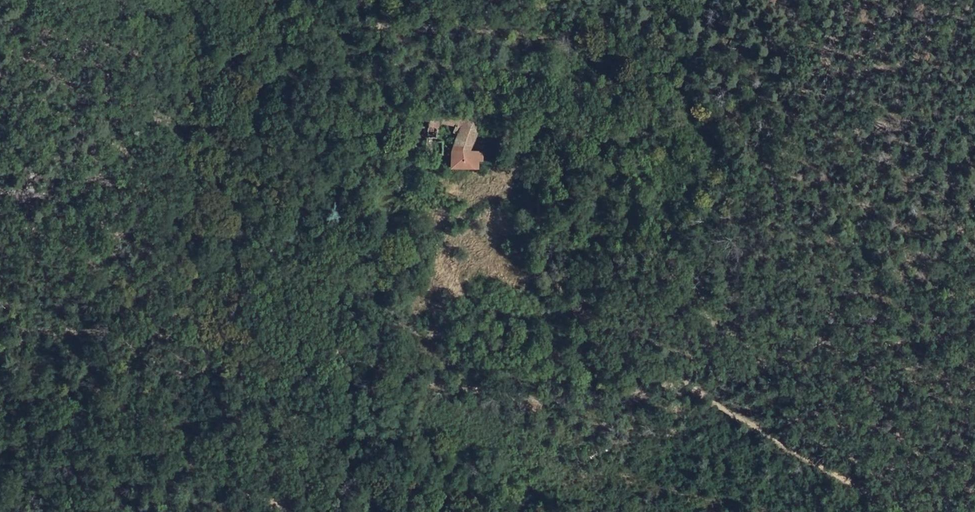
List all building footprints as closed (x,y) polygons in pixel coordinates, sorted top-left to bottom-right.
[(426,124),(425,106),(415,105),(413,123),(426,124)] [(478,125),(462,115),(458,126),(457,132),(453,142),(452,148),(450,153),(450,156),(449,168),(475,168),(476,159),(476,151),(466,151),(478,125)]
